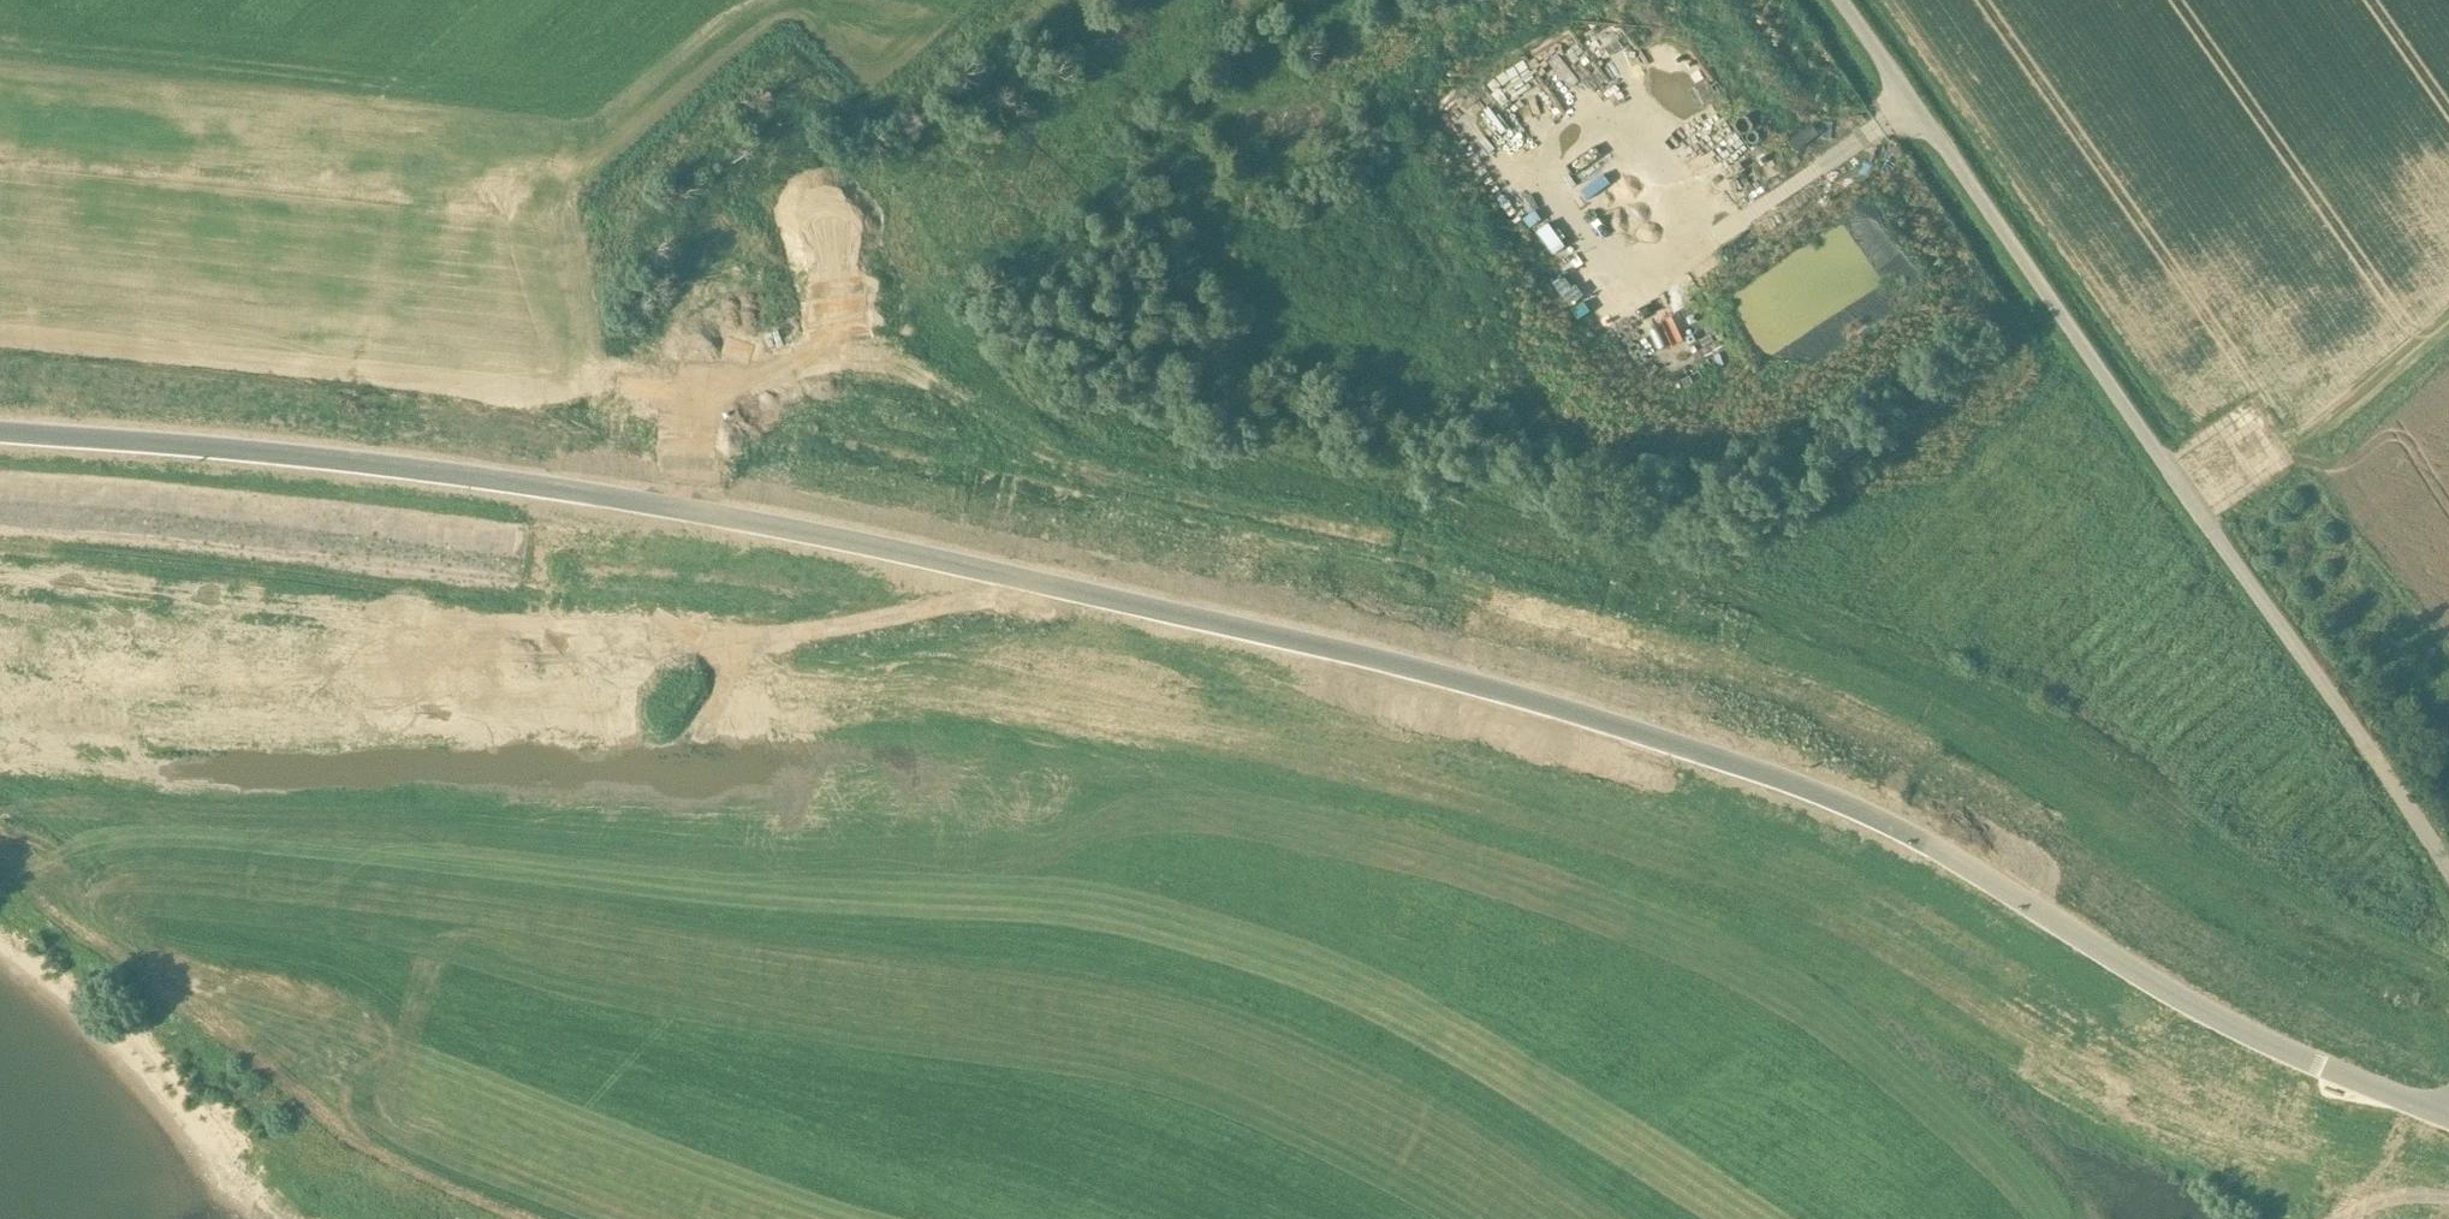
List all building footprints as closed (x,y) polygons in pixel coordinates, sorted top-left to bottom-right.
[(1807,122),(1783,138),(1792,151),(1816,135),(1807,122)]
